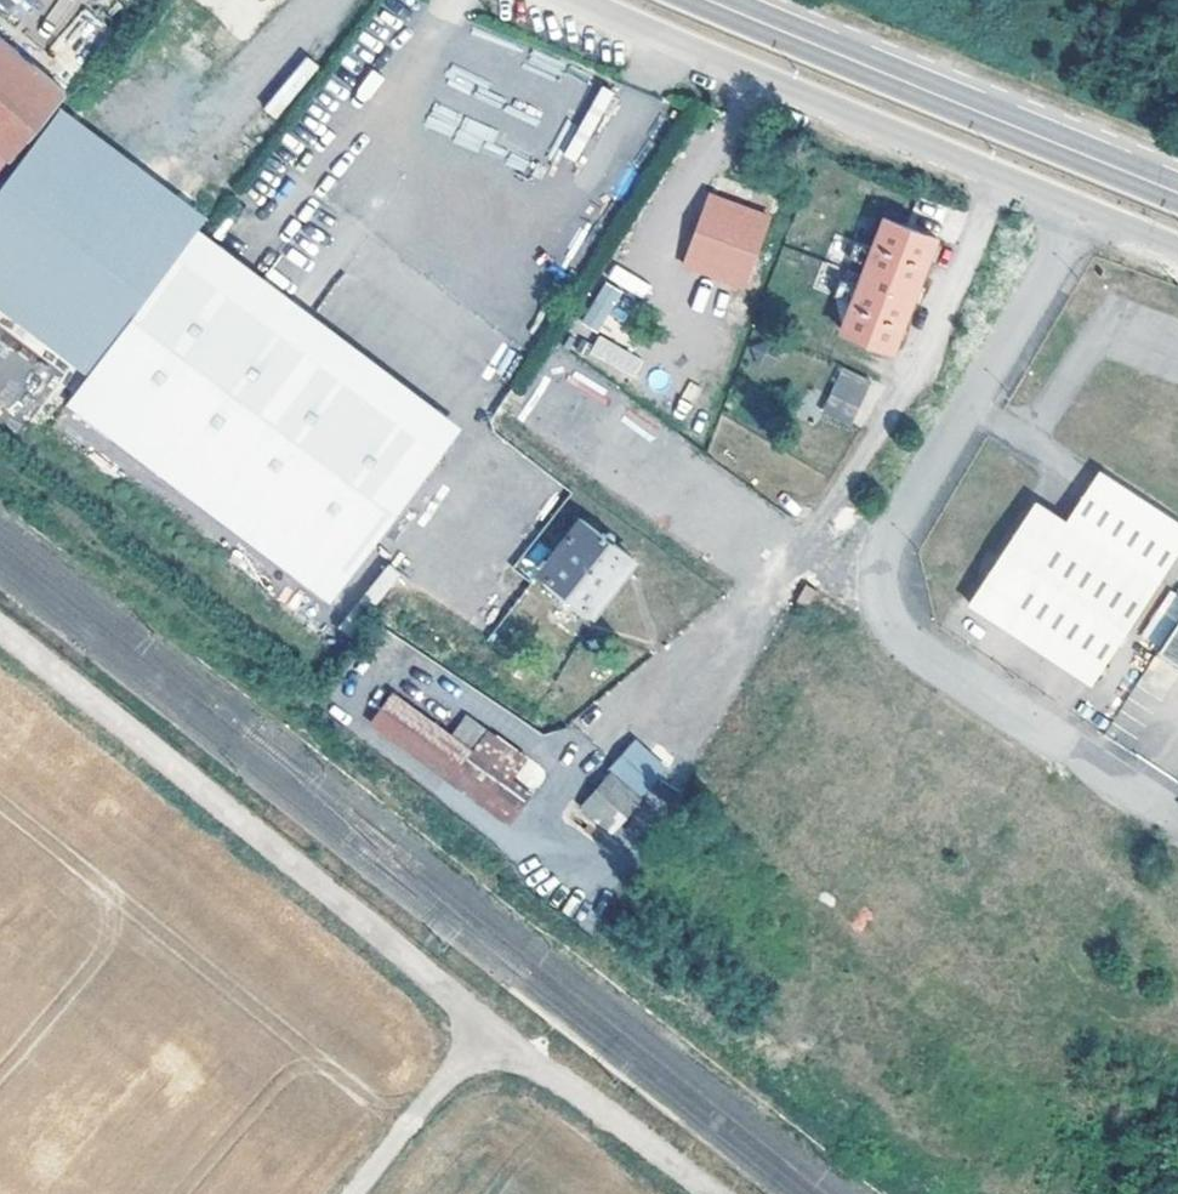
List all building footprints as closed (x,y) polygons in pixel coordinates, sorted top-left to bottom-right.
[(77,1),(74,0),(56,0),(45,24),(62,33),(77,1)] [(80,7),(52,48),(77,65),(105,24),(80,7)] [(277,118),(320,67),(307,56),(264,107),(277,118)] [(52,108),(0,62),(0,169),(52,108)] [(174,261),(27,149),(0,181),(0,379),(53,420),(67,402),(174,261)] [(746,291),(771,214),(705,193),(680,269),(746,291)] [(937,236),(885,215),(875,243),(870,256),(858,286),(854,298),(843,327),(894,347),(937,236)] [(199,227),(179,254),(442,453),(462,427),(199,227)] [(870,256),(875,243),(857,236),(852,249),(870,256)] [(67,402),(330,601),(442,453),(179,254),(174,261),(67,402)] [(616,264),(607,278),(642,299),(651,286),(616,264)] [(835,291),(854,298),(858,286),(840,279),(835,291)] [(598,333),(622,291),(605,281),(581,323),(598,333)] [(634,378),(643,357),(597,337),(587,358),(634,378)] [(852,421),(869,378),(843,368),(826,411),(852,421)] [(673,406),(685,414),(701,390),(690,382),(673,406)] [(1075,501),(1166,562),(1177,544),(1177,519),(1099,466),(1075,501)] [(1089,678),(1166,562),(1075,501),(1066,517),(1035,496),(968,597),(1089,678)] [(603,532),(582,516),(541,569),(551,576),(545,584),(589,617),(634,556),(612,539),(616,533),(608,527),(603,532)] [(515,566),(529,577),(550,550),(536,539),(515,566)] [(387,565),(364,596),(376,605),(400,574),(387,565)] [(807,604),(817,589),(806,583),(797,598),(807,604)] [(1157,647),(1177,661),(1177,615),(1157,647)] [(475,752),(396,698),(373,730),(514,826),(536,794),(516,780),(475,752)] [(475,752),(516,780),(531,759),(491,731),(475,752)] [(670,767),(637,739),(614,767),(647,795),(670,767)] [(642,798),(614,775),(589,804),(618,829),(642,798)]
